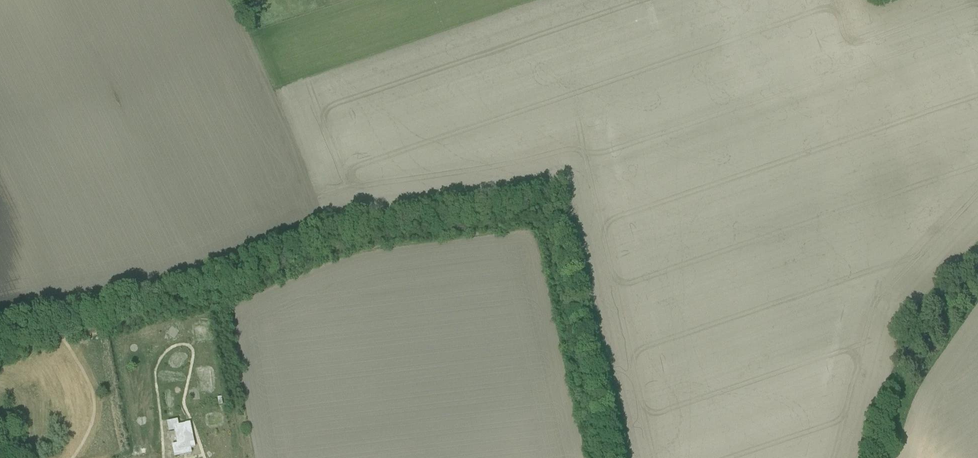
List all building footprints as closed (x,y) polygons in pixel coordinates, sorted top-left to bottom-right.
[(177,421),(167,423),(169,432),(174,431),(176,445),(178,451),(190,449),(189,444),(194,443),(192,436),(187,437),(185,424),(178,426),(177,421)]
